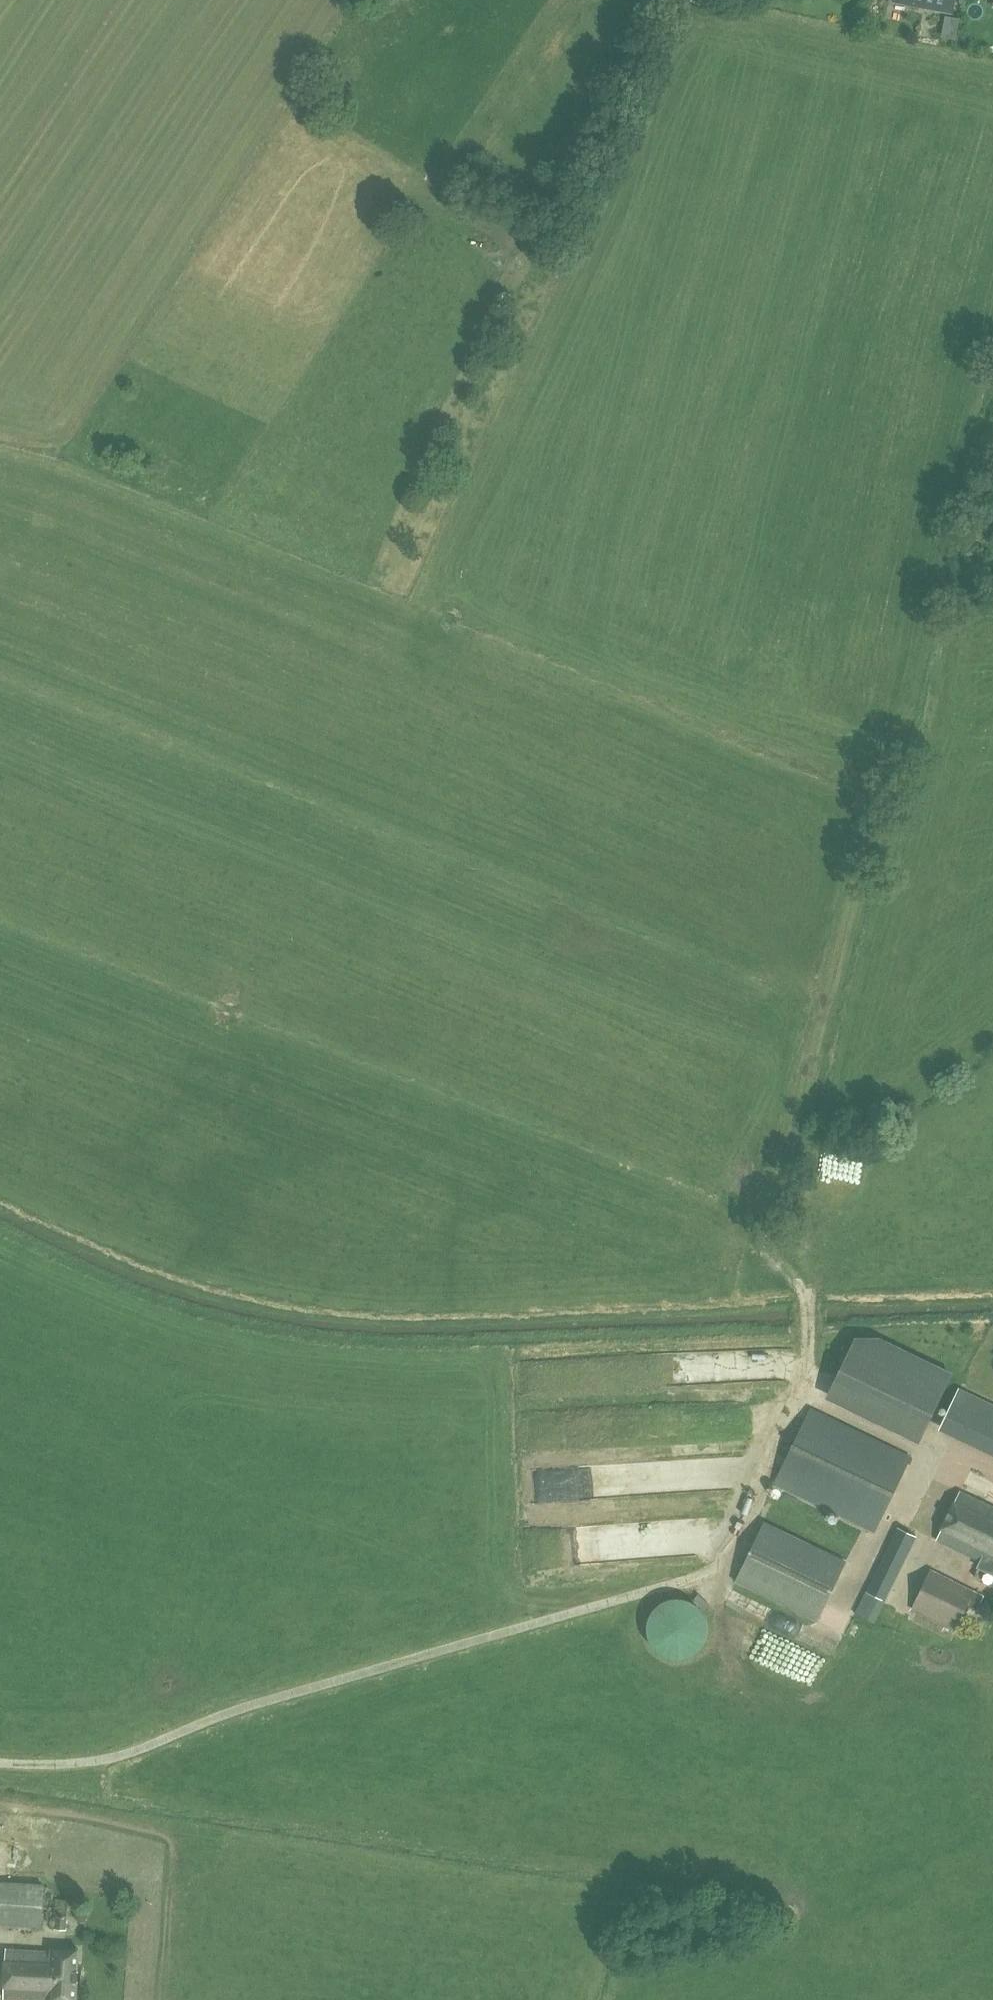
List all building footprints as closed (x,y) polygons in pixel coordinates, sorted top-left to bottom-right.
[(895,2),(952,12),(954,0),(896,0),(895,2)] [(825,1395),(921,1441),(939,1405),(954,1373),(881,1337),(854,1337),(844,1359),(825,1395)] [(958,1388),(939,1430),(992,1456),(992,1405),(958,1388)] [(774,1484),(875,1534),(912,1457),(812,1409),(774,1484)] [(723,1416),(712,1417),(712,1438),(724,1437),(723,1416)] [(992,1568),(992,1508),(961,1493),(938,1541),(992,1568)] [(734,1582),(816,1621),(846,1561),(763,1521),(734,1582)] [(678,1527),(567,1532),(569,1558),(679,1553),(678,1527)] [(855,1614),(876,1624),(887,1603),(886,1603),(917,1538),(898,1528),(879,1568),(866,1592),(855,1614)] [(912,1609),(956,1631),(967,1607),(978,1612),(985,1597),(930,1570),(912,1609)] [(647,1628),(647,1630),(647,1633),(648,1636),(649,1638),(650,1641),(651,1643),(652,1645),(654,1647),(656,1649),(658,1651),(660,1653),(662,1654),(664,1656),(667,1657),(669,1658),(672,1658),(675,1659),(677,1659),(680,1659),(683,1658),(685,1658),(688,1657),(690,1656),(693,1655),(695,1654),(697,1652),(699,1650),(701,1648),(702,1646),(704,1644),(705,1642),(706,1639),(707,1637),(708,1634),(708,1631),(708,1629),(708,1626),(708,1623),(707,1621),(707,1618),(706,1616),(704,1613),(703,1611),(701,1609),(700,1607),(698,1605),(696,1603),(693,1602),(691,1601),(689,1600),(686,1599),(684,1598),(681,1598),(678,1598),(676,1598),(673,1598),(670,1599),(668,1599),(665,1600),(663,1601),(661,1603),(658,1604),(656,1606),(655,1608),(653,1610),(651,1612),(650,1615),(649,1617),(648,1620),(648,1622),(647,1625),(647,1628)] [(776,1615),(772,1623),(792,1631),(795,1622),(776,1615)] [(42,1929),(44,1883),(32,1883),(0,1881),(0,1928),(42,1929)] [(54,1916),(56,1916),(55,1930),(67,1931),(69,1900),(55,1899),(54,1916)] [(76,1914),(76,1918),(80,1921),(84,1921),(87,1918),(87,1913),(83,1910),(79,1911),(76,1914)] [(80,1951),(52,1949),(52,1952),(8,1949),(5,1998),(42,1999),(77,1999),(80,1951)]
